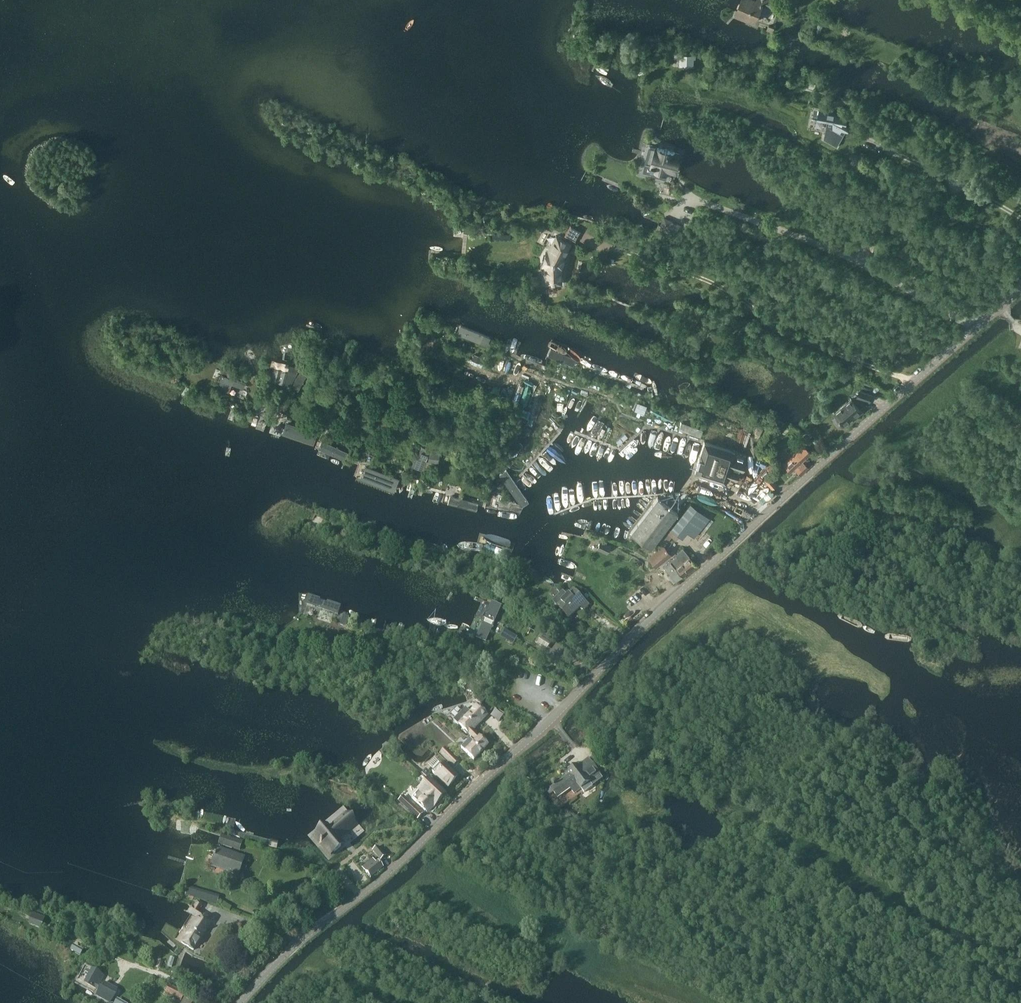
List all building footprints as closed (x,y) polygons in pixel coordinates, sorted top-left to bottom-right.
[(756,0),(742,0),(736,14),(755,22),(762,3),(775,8),(777,2),(771,0),(756,0)] [(789,20),(792,13),(784,9),(780,16),(789,20)] [(694,66),(694,54),(681,53),(681,65),(694,66)] [(819,111),(818,120),(828,122),(824,139),(837,146),(845,131),(846,130),(848,131),(851,126),(846,124),(847,122),(847,120),(841,116),(835,113),(819,111)] [(646,163),(644,171),(652,174),(667,178),(669,171),(676,172),(677,165),(676,165),(677,160),(679,161),(681,153),(676,152),(675,151),(658,147),(657,147),(656,148),(650,146),(646,163)] [(852,152),(850,157),(857,161),(854,166),(858,169),(864,157),(866,153),(861,151),(859,155),(853,152),(852,152)] [(948,218),(955,204),(949,200),(941,214),(948,218)] [(676,232),(680,225),(664,218),(661,226),(659,225),(656,231),(669,237),(672,230),(676,232)] [(563,256),(569,245),(559,239),(556,246),(553,244),(549,253),(546,252),(545,255),(544,255),(542,262),(544,262),(543,265),(545,265),(545,273),(546,273),(546,275),(544,275),(544,279),(546,279),(546,283),(560,282),(560,269),(560,267),(563,266),(564,260),(562,258),(563,256)] [(876,253),(879,243),(871,241),(868,251),(876,253)] [(776,286),(770,293),(778,301),(780,298),(785,293),(777,286),(776,286)] [(480,363),(482,356),(474,354),(472,360),(480,363)] [(274,371),(271,379),(287,384),(291,385),(294,379),(297,374),(299,367),(297,367),(290,365),(288,370),(275,367),(274,371)] [(295,379),(291,387),(298,391),(301,384),(308,372),(308,371),(304,368),(301,367),(301,368),(300,369),(295,379)] [(238,379),(223,373),(217,387),(229,391),(232,383),(244,388),(246,381),(238,378),(238,379)] [(338,377),(334,389),(342,391),(345,379),(338,377)] [(870,402),(873,395),(860,390),(857,397),(870,402)] [(856,418),(864,412),(852,398),(834,412),(845,425),(855,417),(856,418)] [(337,415),(336,415),(331,412),(330,413),(325,423),(331,425),(337,415)] [(273,416),(269,431),(314,445),(317,432),(273,416)] [(700,435),(702,430),(682,422),(680,428),(700,435)] [(321,437),(315,451),(344,463),(350,450),(321,437)] [(743,472),(746,462),(745,462),(747,457),(706,443),(696,474),(733,486),(735,481),(736,482),(740,471),(743,472)] [(801,475),(811,465),(805,458),(810,453),(803,446),(784,464),(790,472),(794,468),(801,475)] [(434,471),(436,462),(427,461),(430,452),(421,448),(417,459),(418,459),(415,467),(423,470),(423,469),(434,471)] [(439,463),(441,452),(431,450),(429,461),(439,463)] [(360,460),(354,476),(397,494),(403,477),(360,460)] [(488,476),(490,466),(480,464),(478,474),(488,476)] [(506,470),(499,474),(518,502),(525,498),(506,470)] [(771,489),(775,484),(767,476),(763,480),(771,489)] [(445,492),(441,504),(477,514),(481,502),(445,492)] [(651,548),(677,513),(657,498),(631,533),(651,548)] [(595,500),(579,505),(581,513),(598,507),(595,500)] [(703,534),(713,520),(690,503),(671,529),(683,537),(687,531),(695,536),(699,531),(703,534)] [(608,554),(612,545),(601,540),(597,549),(608,554)] [(639,544),(637,549),(648,554),(650,549),(639,544)] [(655,567),(671,555),(663,546),(648,558),(655,567)] [(682,576),(696,564),(683,549),(676,555),(677,556),(670,561),(682,576)] [(682,576),(670,561),(664,567),(676,581),(682,576)] [(641,587),(636,591),(646,601),(651,597),(641,587)] [(589,605),(574,590),(569,595),(564,590),(553,601),(558,606),(569,617),(581,606),(584,610),(589,605)] [(307,592),(304,603),(339,615),(342,604),(307,592)] [(500,607),(490,604),(483,618),(493,622),(500,607)] [(540,616),(544,609),(539,606),(534,613),(540,616)] [(351,619),(351,618),(344,616),(341,626),(348,628),(349,625),(351,619)] [(511,633),(506,641),(513,645),(517,638),(517,637),(511,633)] [(478,699),(483,703),(487,699),(482,695),(478,699)] [(484,713),(477,705),(470,712),(465,708),(454,720),(473,738),(476,734),(473,731),(481,722),(478,719),(484,713)] [(479,737),(476,734),(473,738),(476,741),(465,752),(474,760),(488,745),(479,737)] [(454,765),(458,761),(445,749),(441,753),(454,765)] [(554,793),(558,798),(570,788),(575,794),(582,789),(584,792),(603,778),(589,759),(579,767),(578,765),(569,772),(571,774),(551,789),(552,790),(554,793)] [(449,787),(457,778),(441,763),(432,772),(449,787)] [(432,809),(443,797),(439,793),(442,790),(430,779),(412,798),(427,812),(431,808),(432,809)] [(415,807),(409,813),(410,814),(417,821),(423,815),(416,809),(415,807)] [(355,824),(347,813),(338,820),(339,821),(330,829),(327,825),(324,827),(323,828),(319,832),(318,832),(317,833),(318,833),(315,835),(315,836),(317,834),(322,840),(320,842),(321,844),(324,842),(326,845),(324,847),(331,855),(343,845),(337,837),(346,830),(347,831),(355,824)] [(378,847),(373,851),(380,860),(385,856),(378,847)] [(240,867),(243,858),(217,849),(211,866),(233,873),(236,866),(240,867)] [(373,859),(362,867),(371,878),(383,867),(378,861),(376,863),(373,859)] [(217,904),(219,897),(189,888),(187,894),(217,904)] [(187,936),(182,943),(193,951),(212,922),(201,915),(202,913),(199,911),(203,905),(197,901),(197,902),(193,908),(192,907),(191,907),(188,912),(191,914),(198,919),(190,930),(189,929),(185,935),(187,936)] [(83,950),(76,946),(73,951),(80,955),(83,950)] [(102,982),(101,981),(105,975),(98,968),(92,967),(84,981),(89,984),(96,988),(96,987),(98,989),(96,995),(110,1002),(117,993),(118,988),(104,980),(102,982)] [(181,999),(184,992),(179,990),(179,989),(169,983),(165,991),(181,999)]
